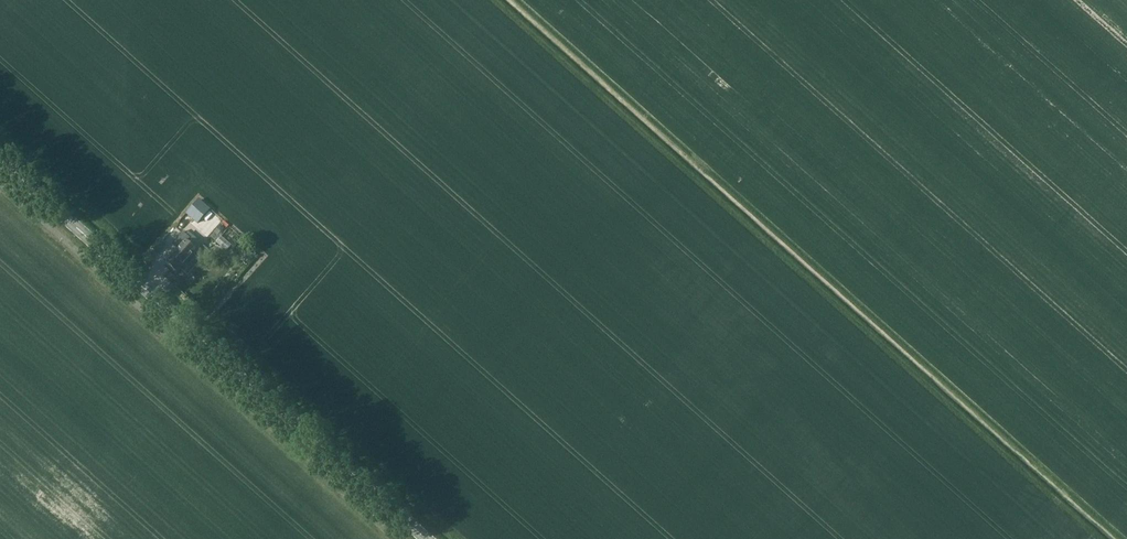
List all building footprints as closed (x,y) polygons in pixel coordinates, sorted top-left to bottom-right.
[(171,246),(177,251),(166,264),(177,274),(197,252),(187,243),(190,240),(182,233),(171,246)] [(222,235),(216,241),(226,250),(232,243),(222,235)] [(147,258),(153,263),(162,254),(156,248),(147,258)]
